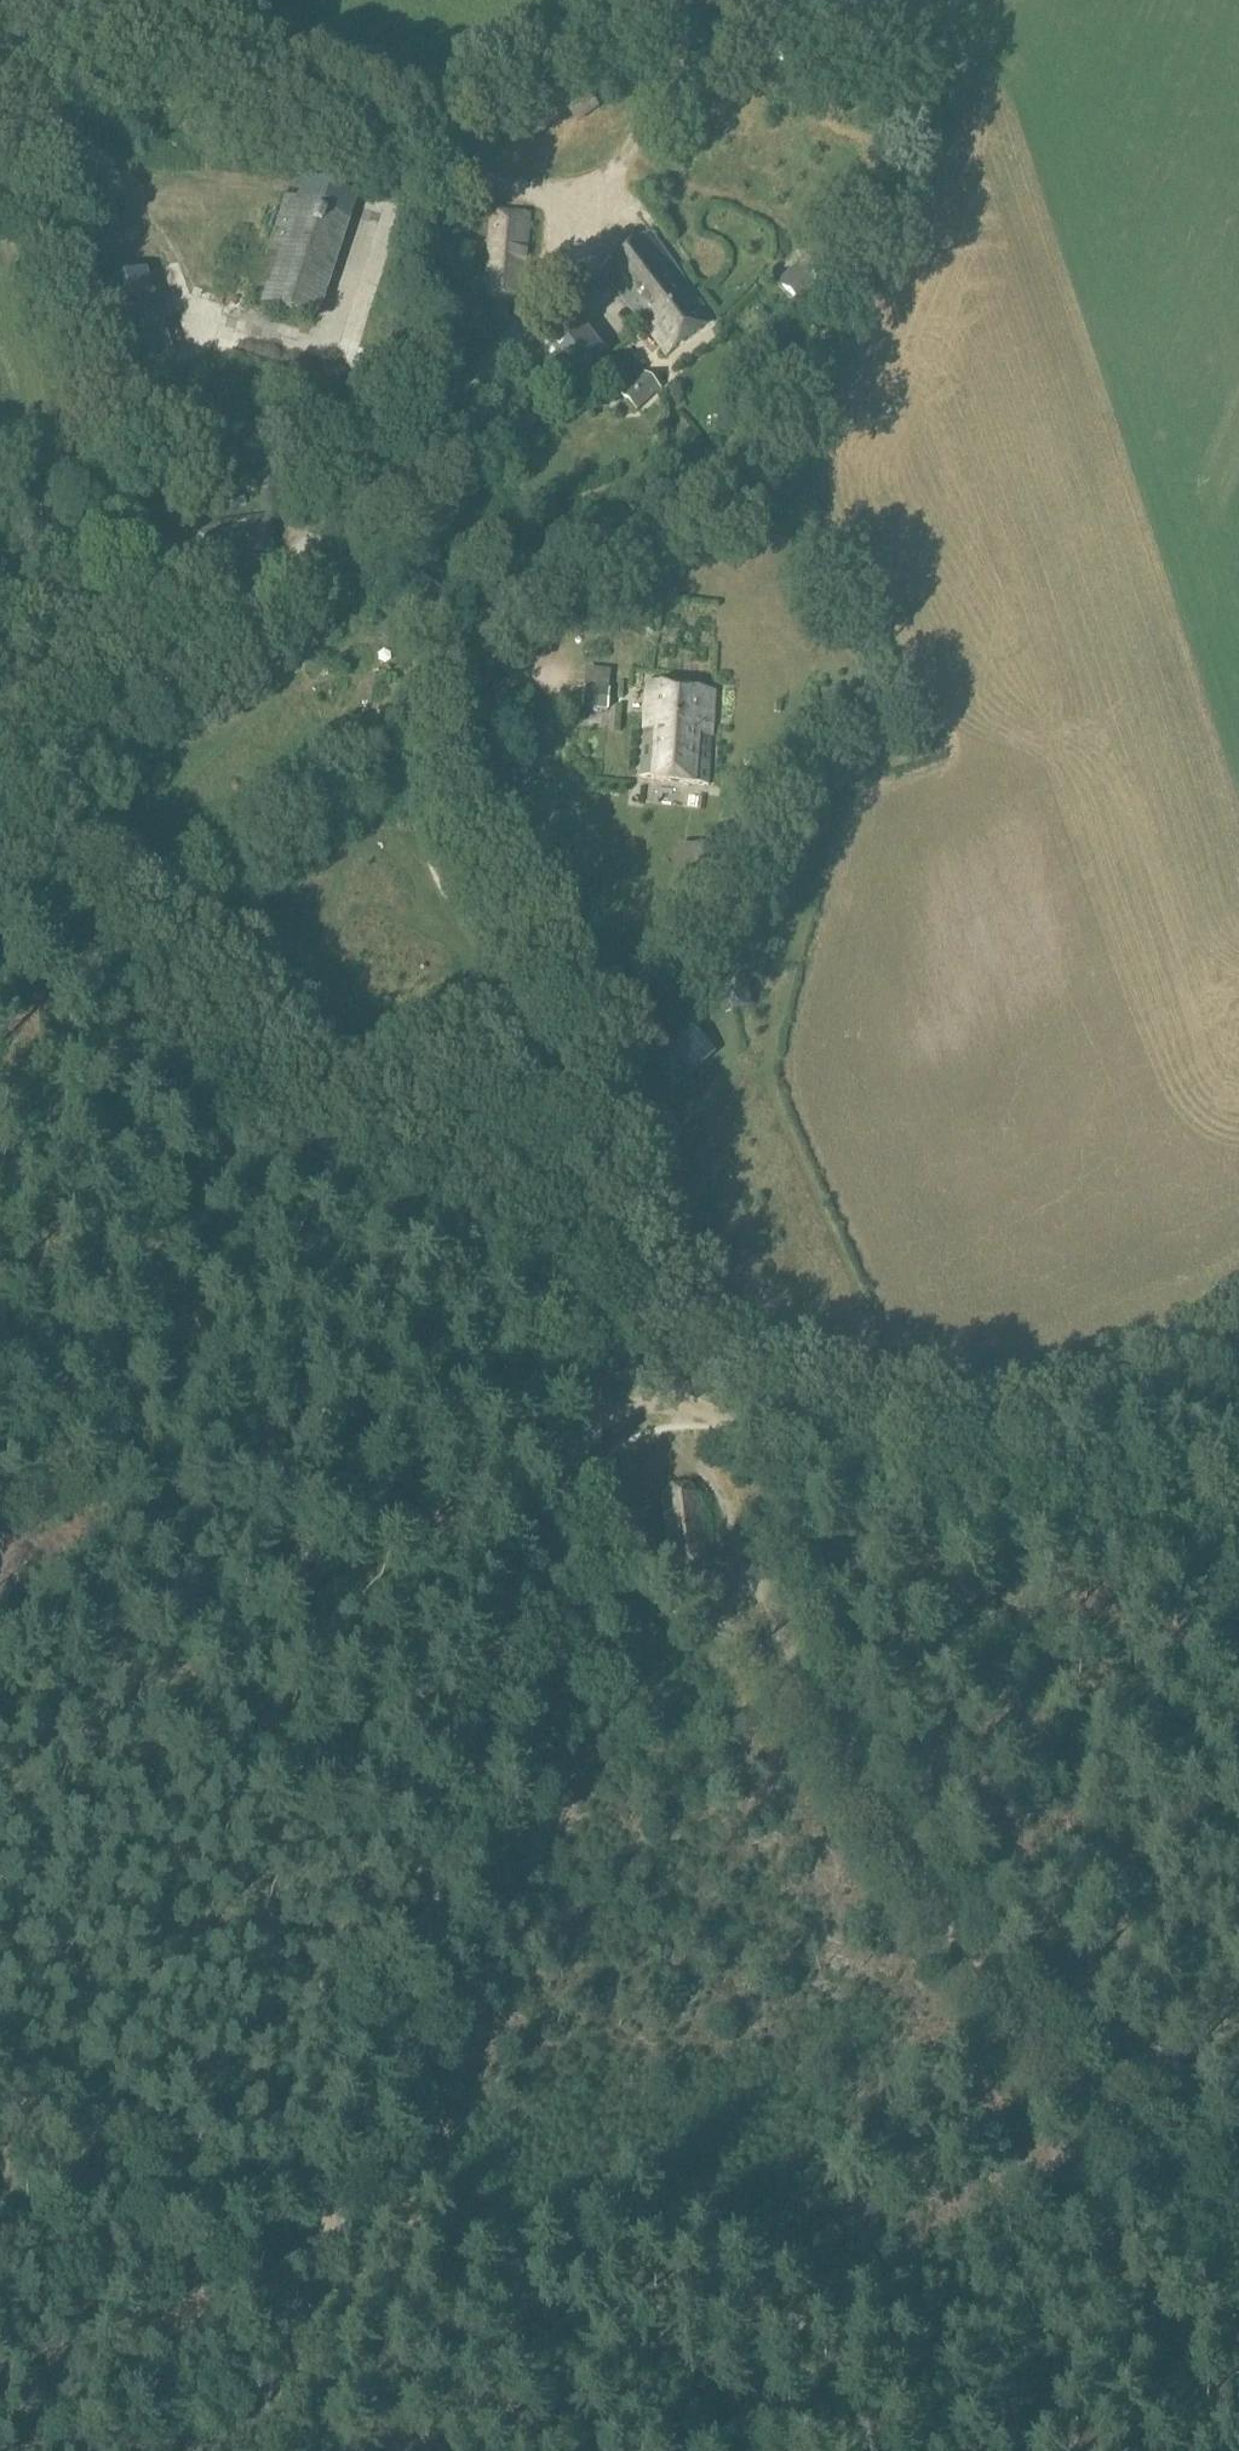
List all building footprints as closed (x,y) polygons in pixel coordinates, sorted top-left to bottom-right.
[(581,124),(601,108),(586,89),(566,107),(581,124)] [(290,180),(285,197),(251,304),(316,325),(357,200),(290,180)] [(486,286),(522,290),(531,212),(495,208),(486,286)] [(716,322),(653,234),(602,272),(667,357),(716,322)] [(808,257),(779,287),(809,317),(837,287),(808,257)] [(177,368),(147,272),(91,290),(121,386),(177,368)] [(583,314),(554,336),(530,353),(559,391),(614,353),(583,314)] [(645,373),(622,396),(639,412),(662,389),(645,373)] [(716,692),(647,683),(641,777),(710,785),(716,692)] [(585,708),(611,710),(613,690),(587,687),(585,708)] [(600,735),(601,722),(580,721),(580,735),(600,735)] [(755,1003),(746,977),(725,983),(733,1010),(755,1003)] [(686,1025),(648,1064),(673,1088),(711,1049),(686,1025)] [(707,1556),(703,1494),(691,1484),(675,1485),(665,1495),(669,1553),(684,1567),(699,1566),(707,1556)]
